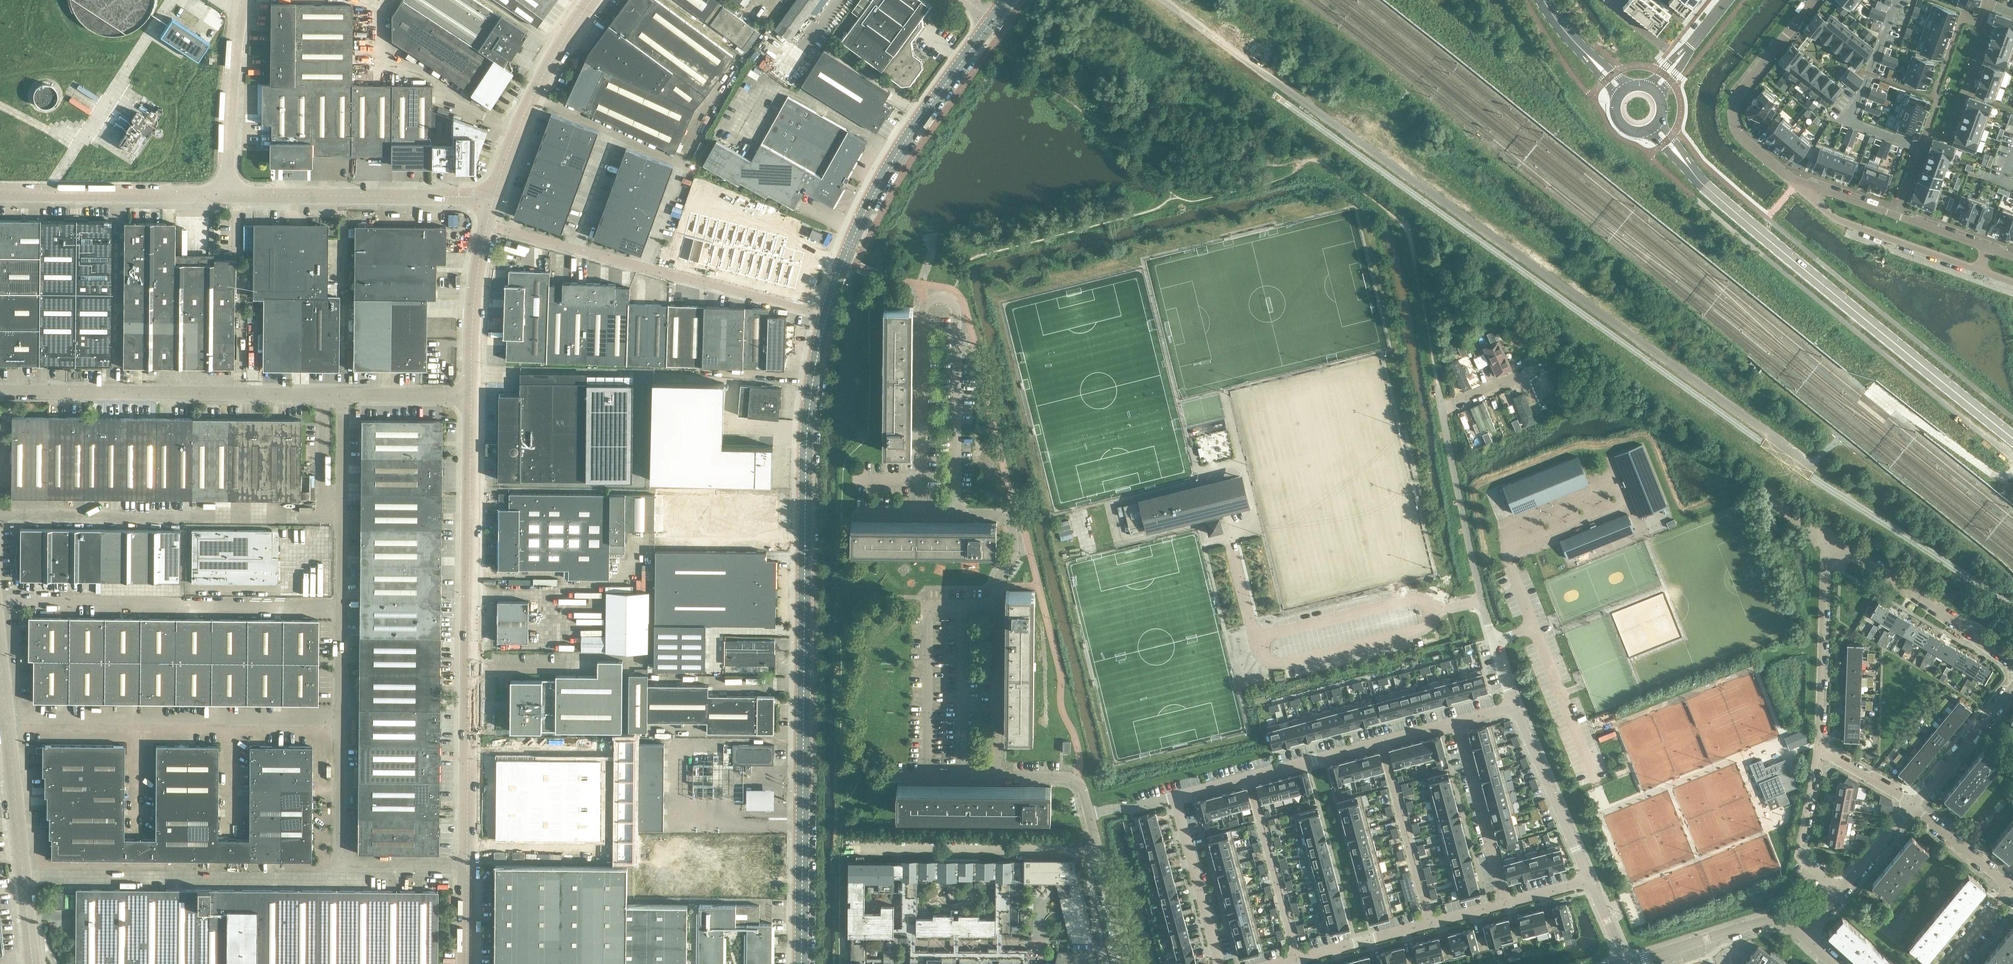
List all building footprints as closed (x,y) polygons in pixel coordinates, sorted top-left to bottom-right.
[(149,14),(152,5),(153,0),(67,0),(68,3),(71,12),(76,21),(82,28),(91,33),(100,36),(109,37),(119,37),(128,34),(136,29),(143,22),(149,14)] [(391,16),(391,40),(489,104),(512,68),(510,64),(509,60),(510,55),(512,51),(525,32),(476,0),(402,0),(391,16)] [(555,0),(497,0),(536,26),(555,0)] [(566,102),(585,110),(584,112),(675,153),(694,110),(706,95),(735,57),(657,0),(627,0),(609,25),(611,26),(598,42),(590,53),(587,60),(586,59),(566,102)] [(747,50),(760,33),(715,0),(678,0),(747,50)] [(734,13),(736,10),(723,0),(720,0),(718,2),(734,13)] [(776,28),(790,39),(819,0),(796,0),(776,28)] [(921,0),(872,0),(842,41),(902,85),(912,84),(923,69),(921,60),(914,55),(909,38),(912,37),(920,26),(922,26),(920,18),(929,6),(921,0)] [(1623,7),(1640,20),(1655,2),(1653,0),(1629,0),(1623,7)] [(1668,2),(1685,15),(1692,7),(1683,0),(1670,0),(1668,2)] [(1853,11),(1861,1),(1859,0),(1839,0),(1853,11)] [(1952,2),(1961,5),(1969,8),(1969,9),(1974,11),(1975,10),(1976,11),(1978,5),(1977,5),(1979,0),(1953,0),(1952,2)] [(1655,2),(1640,20),(1656,33),(1671,15),(1656,3),(1655,2)] [(432,86),(352,86),(352,5),(272,4),(272,84),(262,84),(261,124),(271,124),(271,166),(310,166),(310,155),(351,155),(393,155),(393,167),(455,167),(455,169),(471,169),(476,154),(477,155),(481,147),(479,146),(484,130),(432,111),(432,86)] [(1933,4),(1929,15),(1952,23),(1956,13),(1933,4)] [(1805,28),(1804,28),(1810,33),(1814,37),(1816,34),(1819,31),(1829,19),(1828,18),(1818,11),(1808,23),(1808,22),(1804,27),(1805,28)] [(1993,22),(1996,23),(1995,26),(2012,33),(2012,20),(1996,14),(1993,22)] [(1829,19),(1819,31),(1823,35),(1821,38),(1822,39),(1825,42),(1826,43),(1829,39),(1841,23),(1831,15),(1828,18),(1829,19)] [(1929,15),(1925,26),(1948,35),(1949,35),(1951,29),(1950,29),(1952,23),(1929,15)] [(208,43),(169,20),(158,39),(197,62),(208,43)] [(1872,26),(1879,29),(1881,22),(1874,20),(1872,26)] [(1841,23),(1829,39),(1833,43),(1831,46),(1832,47),(1835,50),(1837,51),(1839,48),(1839,47),(1852,32),(1841,23)] [(1925,26),(1920,38),(1944,46),(1947,47),(1949,41),(1946,40),(1948,35),(1925,26)] [(1991,38),(2012,46),(2012,33),(1995,26),(1991,38)] [(1852,32),(1839,47),(1839,48),(1844,51),(1841,55),(1843,56),(1846,58),(1847,59),(1850,56),(1849,56),(1862,40),(1852,32)] [(1920,38),(1916,49),(1940,58),(1943,48),(1944,46),(1920,38)] [(1987,49),(2010,57),(2012,49),(2012,46),(1991,38),(1987,49)] [(1862,40),(1849,56),(1850,56),(1854,60),(1852,63),(1853,64),(1856,66),(1857,67),(1857,68),(1858,67),(1873,48),(1862,40)] [(1788,49),(1778,61),(1787,69),(1788,70),(1798,57),(1800,54),(1802,52),(1798,48),(1792,44),(1791,44),(1787,49),(1788,49)] [(824,49),(822,53),(801,85),(877,132),(891,108),(890,103),(885,100),(890,91),(824,49)] [(1987,49),(1982,61),(2005,69),(2010,57),(1987,49)] [(1912,55),(1908,67),(1930,76),(1932,69),(1934,63),(1923,59),(1924,56),(1916,53),(1914,56),(1912,55)] [(1787,69),(1784,73),(1795,81),(1808,65),(1808,66),(1811,62),(1809,61),(1806,59),(1805,58),(1802,61),(1798,57),(1788,70),(1787,69)] [(1808,65),(1795,81),(1805,89),(1818,73),(1819,74),(1821,71),(1820,70),(1817,67),(1815,66),(1813,69),(1808,66),(1808,65)] [(1986,65),(1980,78),(2000,86),(2005,72),(1986,65)] [(1908,67),(1903,79),(1906,80),(1904,84),(1913,87),(1914,83),(1925,87),(1927,82),(1930,76),(1908,67)] [(1850,70),(1842,80),(1845,82),(1854,89),(1862,79),(1853,72),(1850,70)] [(1818,73),(1805,89),(1816,98),(1829,82),(1831,79),(1830,78),(1827,75),(1826,74),(1823,77),(1819,74),(1818,73)] [(1980,78),(1975,92),(1994,100),(2000,86),(1980,78)] [(58,101),(59,96),(58,91),(56,87),(52,83),(48,82),(43,82),(38,83),(34,87),(32,91),(31,96),(32,101),(34,105),(38,108),(43,110),(48,110),(52,108),(56,105),(58,101)] [(1829,82),(1816,98),(1826,106),(1842,87),(1840,86),(1837,84),(1836,83),(1833,86),(1829,82)] [(1748,108),(1746,108),(1748,115),(1749,115),(1759,119),(1761,117),(1766,121),(1774,111),(1769,107),(1777,98),(1765,88),(1759,94),(1756,98),(1755,97),(1751,102),(1752,102),(1748,108)] [(1905,93),(1901,105),(1924,113),(1926,109),(1926,107),(1927,107),(1929,102),(1928,101),(1922,99),(1905,93)] [(788,96),(757,152),(752,160),(717,141),(703,164),(739,184),(741,181),(767,196),(768,193),(795,208),(805,188),(833,203),(848,176),(862,150),(868,141),(788,96)] [(1969,97),(1965,108),(1988,117),(1993,105),(1969,97)] [(1901,105),(1896,116),(1920,125),(1924,113),(1901,105)] [(1965,108),(1961,120),(1984,128),(1988,117),(1965,108)] [(123,146),(141,156),(159,127),(146,120),(147,117),(142,114),(123,146)] [(598,132),(551,114),(514,216),(562,233),(598,132)] [(1896,116),(1892,128),(1909,134),(1909,135),(1915,137),(1915,136),(1916,137),(1918,131),(1920,125),(1896,116)] [(1768,137),(1766,140),(1771,144),(1773,142),(1777,145),(1790,130),(1793,126),(1783,118),(1780,121),(1775,117),(1767,128),(1771,132),(1767,137),(1768,137)] [(1961,120),(1957,131),(1980,140),(1984,128),(1961,120)] [(1777,145),(1775,147),(1780,152),(1782,149),(1786,152),(1798,137),(1790,130),(1777,145)] [(1957,131),(1952,143),(1976,151),(1980,140),(1957,131)] [(1798,137),(1786,152),(1787,153),(1786,153),(1791,157),(1795,161),(1802,153),(1808,158),(1813,148),(1809,144),(1812,142),(1802,133),(1798,137)] [(726,139),(723,144),(743,155),(746,150),(726,139)] [(1933,139),(1930,149),(1951,156),(1953,157),(1957,148),(1933,139)] [(1813,148),(1808,158),(1815,161),(1813,167),(1818,169),(1818,170),(1824,172),(1824,171),(1825,172),(1833,148),(1817,142),(1813,148)] [(1833,148),(1825,172),(1836,176),(1845,152),(1833,148)] [(674,166),(626,149),(594,238),(641,255),(674,166)] [(1930,149),(1926,159),(1946,166),(1948,166),(1951,156),(1930,149)] [(1836,176),(1835,179),(1842,181),(1843,178),(1848,180),(1850,174),(1855,175),(1859,163),(1855,161),(1856,157),(1845,152),(1836,176)] [(1926,159),(1922,170),(1942,177),(1946,166),(1926,159)] [(1859,163),(1855,175),(1860,177),(1858,184),(1863,186),(1869,188),(1877,167),(1860,160),(1859,163)] [(1877,167),(1869,188),(1874,190),(1873,192),(1880,195),(1881,192),(1882,192),(1885,182),(1889,183),(1892,175),(1889,173),(1890,169),(1878,164),(1877,167)] [(1922,170),(1918,180),(1942,188),(1942,186),(1939,185),(1942,177),(1922,170)] [(1918,180),(1915,190),(1938,198),(1942,188),(1918,180)] [(1915,190),(1911,200),(1924,205),(1924,207),(1929,209),(1930,207),(1934,209),(1938,198),(1915,190)] [(1961,196),(1956,210),(1962,212),(1959,218),(1969,222),(1978,199),(1968,195),(1967,198),(1961,196)] [(1978,199),(1969,222),(1979,226),(1982,219),(1987,221),(1992,208),(1987,206),(1988,202),(1978,199)] [(1996,225),(2002,227),(1999,233),(2009,237),(2012,227),(2012,212),(2003,208),(1996,225)] [(691,212),(679,258),(795,289),(805,252),(786,247),(788,237),(691,212)] [(16,220),(0,220),(0,365),(111,365),(112,221),(16,220)] [(176,224),(124,223),(123,368),(233,368),(235,261),(214,260),(214,266),(175,265),(176,224)] [(245,224),(244,234),(253,234),(253,225),(245,224)] [(253,225),(253,297),(264,297),(263,368),(337,368),(338,296),(326,296),(326,225),(253,225)] [(354,226),(353,299),(353,369),(399,370),(426,370),(426,299),(435,299),(435,263),(445,263),(446,226),(354,226)] [(810,237),(820,241),(823,233),(813,229),(810,237)] [(504,335),(503,338),(507,338),(507,344),(506,360),(547,361),(587,362),(627,363),(667,365),(703,366),(706,366),(717,366),(743,367),(768,368),(785,368),(786,326),(786,324),(786,321),(786,317),(786,316),(769,316),(769,308),(745,307),(737,307),(720,307),(714,306),(712,306),(710,306),(705,306),(673,305),(669,305),(662,305),(645,304),(638,304),(629,304),(630,288),(616,287),(616,284),(601,283),(590,283),(563,282),(563,286),(555,285),(550,285),(550,272),(546,272),(534,271),(509,271),(509,285),(505,285),(505,300),(504,335)] [(914,307),(914,306),(884,306),(884,307),(885,307),(884,450),(883,450),(883,451),(912,451),(909,450),(909,436),(910,436),(911,430),(911,424),(909,424),(910,307),(914,307)] [(1493,331),(1487,334),(1491,343),(1497,340),(1493,331)] [(1497,342),(1483,348),(1495,376),(1510,369),(1497,342)] [(1463,344),(1457,347),(1462,356),(1468,353),(1463,344)] [(1477,384),(1465,357),(1450,363),(1462,391),(1477,384)] [(1547,370),(1533,377),(1545,404),(1560,398),(1547,370)] [(723,445),(724,383),(654,381),(651,480),(772,483),(773,446),(723,445)] [(1519,383),(1504,390),(1517,417),(1531,410),(1519,383)] [(635,384),(490,384),(490,418),(635,418),(635,384)] [(782,389),(742,385),(739,414),(779,418),(782,389)] [(1496,426),(1483,399),(1469,406),(1481,433),(1496,426)] [(1551,415),(1546,406),(1541,408),(1545,417),(1551,415)] [(11,498),(263,500),(300,500),(300,499),(300,475),(300,419),(119,418),(12,417),(11,491),(11,498)] [(1522,428),(1517,419),(1511,421),(1515,431),(1522,428)] [(361,492),(360,564),(357,853),(438,854),(441,565),(441,544),(441,529),(441,517),(442,420),(361,420),(361,492)] [(1492,441),(1488,432),(1482,435),(1486,444),(1492,441)] [(1615,455),(1640,517),(1667,506),(1643,444),(1615,455)] [(490,445),(490,473),(634,473),(635,445),(490,445)] [(1589,484),(1578,456),(1503,486),(1514,514),(1589,484)] [(315,475),(300,475),(300,499),(315,499),(315,475)] [(1229,479),(1221,481),(1228,510),(1237,508),(1229,479)] [(1216,482),(1124,505),(1131,535),(1205,516),(1209,534),(1223,530),(1220,516),(1210,519),(1209,515),(1223,512),(1216,482)] [(655,531),(655,494),(651,494),(611,494),(509,493),(509,508),(499,508),(499,524),(499,528),(499,533),(499,569),(569,569),(568,579),(609,579),(609,585),(655,585),(655,531)] [(668,505),(668,522),(678,522),(678,505),(668,505)] [(678,505),(678,522),(688,522),(689,505),(678,505)] [(689,505),(688,522),(697,522),(697,505),(689,505)] [(697,505),(697,522),(705,522),(705,505),(697,505)] [(705,505),(705,522),(714,522),(714,505),(705,505)] [(714,505),(714,522),(724,522),(724,505),(714,505)] [(724,505),(724,522),(734,523),(735,505),(724,505)] [(735,505),(734,523),(745,523),(745,505),(735,505)] [(745,505),(745,523),(755,523),(755,505),(745,505)] [(755,505),(755,523),(766,523),(766,506),(755,505)] [(766,506),(766,523),(776,523),(777,506),(766,506)] [(1635,531),(1627,513),(1560,540),(1568,558),(1635,531)] [(779,516),(779,524),(789,524),(789,516),(779,516)] [(1674,519),(1667,522),(1669,528),(1676,525),(1674,519)] [(668,522),(667,538),(678,538),(678,522),(668,522)] [(678,522),(678,538),(688,538),(688,522),(678,522)] [(688,522),(688,538),(697,538),(697,522),(688,522)] [(697,522),(697,538),(705,538),(705,522),(697,522)] [(705,522),(705,538),(713,538),(714,522),(705,522)] [(714,522),(713,538),(724,538),(724,522),(714,522)] [(724,522),(724,538),(734,538),(734,523),(724,522)] [(880,524),(852,523),(851,549),(996,550),(996,525),(981,525),(981,523),(975,522),(968,523),(968,524),(880,524)] [(734,523),(734,538),(745,538),(745,523),(734,523)] [(745,523),(745,538),(755,538),(755,523),(745,523)] [(755,523),(755,538),(765,539),(766,523),(755,523)] [(766,523),(765,539),(776,539),(776,523),(766,523)] [(19,580),(100,581),(100,530),(20,529),(19,580)] [(180,531),(100,530),(100,581),(180,582),(180,531)] [(272,557),(272,531),(192,530),(191,583),(278,584),(278,574),(277,573),(272,573),(272,570),(277,569),(278,568),(278,557),(272,557)] [(656,551),(655,587),(655,623),(680,624),(706,624),(775,624),(776,560),(767,560),(767,551),(656,551)] [(319,587),(297,587),(297,597),(319,597),(319,587)] [(1009,618),(1008,735),(1033,735),(1034,591),(1009,591),(1009,606),(1007,606),(1006,612),(1007,618),(1009,618)] [(648,652),(649,592),(607,592),(606,651),(648,652)] [(498,642),(529,642),(529,601),(498,601),(498,642)] [(1881,621),(1888,608),(1877,602),(1870,614),(1881,621)] [(1881,621),(1891,627),(1899,615),(1888,608),(1881,621)] [(1891,627),(1888,632),(1892,634),(1895,629),(1901,633),(1909,620),(1899,615),(1891,627)] [(318,705),(318,662),(319,619),(28,617),(28,622),(23,622),(23,629),(27,629),(27,661),(29,661),(29,671),(33,671),(33,702),(318,705)] [(1919,627),(1909,620),(1901,633),(1907,636),(1904,641),(1905,642),(1908,644),(1919,627)] [(655,623),(655,668),(705,668),(706,624),(680,624),(655,623)] [(1877,628),(1873,626),(1867,636),(1871,638),(1877,628)] [(1922,645),(1929,633),(1919,627),(1908,644),(1912,646),(1913,647),(1916,641),(1922,645)] [(1877,642),(1881,644),(1888,632),(1884,630),(1877,642)] [(1892,634),(1888,632),(1881,644),(1885,647),(1892,634)] [(1940,639),(1929,633),(1922,645),(1932,651),(1940,639)] [(1950,645),(1940,639),(1932,651),(1929,656),(1933,658),(1936,653),(1943,657),(1950,645)] [(725,663),(725,658),(737,658),(737,663),(774,664),(775,641),(763,640),(763,643),(759,643),(759,640),(725,640),(725,663)] [(1848,643),(1847,656),(1862,656),(1863,644),(1848,643)] [(1961,651),(1950,645),(1943,657),(1953,663),(1961,651)] [(1953,663),(1964,669),(1971,657),(1961,651),(1953,663)] [(1862,656),(1847,656),(1847,668),(1862,668),(1862,656)] [(1964,669),(1974,675),(1982,663),(1971,657),(1964,669)] [(512,680),(512,730),(623,731),(623,660),(602,660),(602,668),(602,675),(557,675),(557,680),(512,680)] [(1992,669),(1982,663),(1974,675),(1984,681),(1992,669)] [(1847,668),(1846,680),(1861,680),(1862,668),(1847,668)] [(1483,673),(1472,676),(1476,694),(1487,691),(1483,673)] [(647,731),(647,721),(707,722),(707,732),(774,732),(774,696),(708,695),(708,685),(648,684),(648,674),(629,674),(629,731),(647,731)] [(1466,697),(1476,694),(1472,676),(1461,679),(1466,697)] [(1461,679),(1451,681),(1456,699),(1466,697),(1461,679)] [(1861,680),(1846,680),(1846,692),(1861,692),(1861,680)] [(1451,681),(1440,684),(1445,702),(1456,699),(1451,681)] [(1445,702),(1440,684),(1430,687),(1435,705),(1445,702)] [(1430,687),(1419,690),(1424,708),(1435,705),(1430,687)] [(1419,690),(1409,693),(1414,711),(1424,708),(1419,690)] [(1861,692),(1846,692),(1845,703),(1861,704),(1866,704),(1866,700),(1861,700),(1861,692)] [(1414,711),(1409,693),(1399,695),(1403,713),(1414,711)] [(1399,695),(1388,698),(1393,716),(1403,713),(1399,695)] [(1388,698),(1377,701),(1382,719),(1393,716),(1388,698)] [(1959,699),(1952,709),(1963,718),(1970,709),(1971,709),(1959,699)] [(1363,705),(1368,723),(1379,720),(1374,702),(1363,705)] [(1860,716),(1861,704),(1845,703),(1845,715),(1860,716)] [(1363,705),(1353,708),(1357,726),(1368,723),(1363,705)] [(1347,728),(1357,726),(1353,708),(1342,710),(1347,728)] [(1944,718),(1955,727),(1963,718),(1952,709),(1944,718)] [(1342,710),(1332,713),(1337,731),(1347,728),(1342,710)] [(1612,712),(1603,716),(1605,722),(1615,718),(1612,712)] [(1321,716),(1326,734),(1337,731),(1332,713),(1321,716)] [(1845,715),(1845,727),(1860,728),(1860,716),(1845,715)] [(1321,716),(1311,719),(1316,737),(1326,734),(1321,716)] [(1944,718),(1936,727),(1948,736),(1955,727),(1944,718)] [(1311,719),(1300,722),(1305,740),(1316,737),(1311,719)] [(1295,742),(1305,740),(1300,722),(1290,724),(1295,742)] [(1290,724),(1280,727),(1284,745),(1295,742),(1290,724)] [(1472,742),(1495,736),(1492,724),(1469,730),(1472,742)] [(1284,745),(1280,727),(1269,730),(1273,748),(1284,745)] [(1865,728),(1860,728),(1845,727),(1844,740),(1859,740),(1860,733),(1865,733),(1865,728)] [(1940,746),(1948,736),(1936,727),(1929,736),(1940,746)] [(1804,730),(1786,738),(1790,749),(1799,745),(1797,741),(1807,737),(1804,730)] [(1435,756),(1445,753),(1440,736),(1430,739),(1435,756)] [(1472,742),(1475,753),(1498,747),(1495,736),(1472,742)] [(1929,736),(1921,745),(1932,755),(1940,746),(1929,736)] [(634,737),(618,737),(618,859),(634,859),(634,737)] [(1430,739),(1420,741),(1425,759),(1424,759),(1425,761),(1436,758),(1435,756),(1430,739)] [(1420,741),(1410,744),(1415,761),(1424,759),(1425,759),(1420,741)] [(640,743),(639,829),(664,829),(665,744),(640,743)] [(774,744),(734,744),(733,764),(744,764),(744,760),(774,760),(774,744)] [(1410,744),(1400,747),(1405,764),(1404,764),(1405,767),(1416,764),(1415,761),(1410,744)] [(312,747),(251,746),(249,746),(249,840),(217,840),(218,746),(156,746),(155,840),(124,839),(125,745),(42,745),(42,748),(40,748),(40,753),(42,753),(42,776),(44,776),(44,796),(46,796),(46,826),(49,826),(49,838),(51,838),(51,859),(311,861),(312,747)] [(1913,755),(1925,764),(1932,755),(1921,745),(1913,755)] [(1400,747),(1390,749),(1394,767),(1404,764),(1405,764),(1400,747)] [(1501,758),(1498,747),(1475,753),(1478,764),(1496,759),(1501,758)] [(1983,749),(1963,773),(1979,786),(1999,762),(1983,749)] [(707,751),(707,753),(691,753),(690,759),(713,760),(713,751),(707,751)] [(1373,773),(1373,775),(1384,772),(1379,752),(1369,755),(1373,773)] [(1369,755),(1359,758),(1364,775),(1373,773),(1369,755)] [(1913,755),(1906,764),(1917,773),(1925,764),(1913,755)] [(601,757),(496,757),(496,838),(601,838),(601,757)] [(1354,778),(1353,778),(1354,780),(1364,777),(1364,775),(1359,758),(1349,760),(1354,778)] [(1776,795),(1780,805),(1790,801),(1785,791),(1797,786),(1786,758),(1765,767),(1762,759),(1750,764),(1758,782),(1759,782),(1766,799),(1776,795)] [(1478,764),(1481,775),(1499,770),(1499,769),(1496,759),(1478,764)] [(1349,760),(1339,763),(1344,780),(1353,778),(1354,778),(1349,760)] [(1339,763),(1329,766),(1334,785),(1345,782),(1344,780),(1339,763)] [(1917,773),(1906,764),(1898,773),(1897,773),(1909,783),(1910,783),(1909,782),(1917,773)] [(1625,766),(1615,770),(1618,777),(1628,773),(1625,766)] [(1481,775),(1483,786),(1507,780),(1504,768),(1499,769),(1499,770),(1481,775)] [(1297,774),(1302,791),(1312,789),(1308,771),(1297,774)] [(1429,788),(1450,783),(1447,771),(1426,777),(1429,788)] [(1979,786),(1963,773),(1944,797),(1959,810),(1979,786)] [(1287,777),(1292,794),(1302,791),(1297,774),(1287,777)] [(1292,794),(1287,777),(1278,779),(1282,797),(1292,794)] [(1282,797),(1278,779),(1268,782),(1272,799),(1282,797)] [(1486,797),(1510,791),(1507,780),(1483,786),(1486,797)] [(1272,799),(1268,782),(1257,785),(1262,802),(1272,799)] [(1851,797),(1852,793),(1853,784),(1838,782),(1836,794),(1851,797)] [(1453,794),(1450,783),(1429,788),(1427,788),(1430,800),(1453,794)] [(1023,789),(897,788),(897,812),(1050,814),(1050,789),(1035,789),(1035,787),(1029,786),(1023,787),(1023,789)] [(776,787),(748,788),(748,808),(776,807),(776,787)] [(1251,805),(1246,788),(1236,790),(1241,808),(1251,805)] [(1236,790),(1226,793),(1231,810),(1241,808),(1236,790)] [(1486,797),(1489,808),(1512,802),(1510,791),(1486,797)] [(1231,810),(1226,793),(1216,796),(1221,813),(1231,810)] [(1338,800),(1341,812),(1364,806),(1361,794),(1338,800)] [(1456,805),(1453,794),(1430,800),(1433,811),(1456,805)] [(1856,803),(1857,798),(1851,797),(1836,794),(1834,806),(1849,809),(1855,810),(1856,803)] [(1891,800),(1881,794),(1879,803),(1893,806),(1891,800)] [(1206,798),(1211,816),(1221,813),(1216,796),(1206,798)] [(1211,816),(1206,798),(1196,801),(1201,819),(1211,816)] [(1516,813),(1512,802),(1489,808),(1492,819),(1511,814),(1511,815),(1516,813)] [(1892,810),(1893,806),(1886,804),(1884,816),(1889,816),(1892,812),(1892,810)] [(1456,805),(1433,811),(1436,822),(1459,816),(1456,805)] [(1320,817),(1317,806),(1298,811),(1301,822),(1320,817)] [(1344,823),(1367,817),(1364,806),(1341,812),(1344,823)] [(1534,819),(1542,816),(1538,806),(1531,808),(1534,819)] [(1832,818),(1852,821),(1853,817),(1852,816),(1847,815),(1849,809),(1834,806),(1832,818)] [(1140,816),(1144,830),(1160,826),(1159,824),(1156,812),(1140,816)] [(1492,819),(1495,830),(1514,825),(1511,815),(1511,814),(1492,819)] [(1462,827),(1459,816),(1436,822),(1439,833),(1441,833),(1441,832),(1462,827)] [(1320,817),(1301,822),(1304,833),(1323,828),(1320,817)] [(1344,823),(1347,834),(1370,828),(1367,817),(1344,823)] [(1832,818),(1829,829),(1844,832),(1850,833),(1852,821),(1832,818)] [(2011,822),(1991,846),(2007,859),(2012,851),(2012,824),(2011,822)] [(1514,825),(1495,830),(1498,841),(1521,835),(1518,823),(1514,825)] [(1160,828),(1160,826),(1144,830),(1148,845),(1163,840),(1160,828)] [(1444,843),(1465,838),(1462,827),(1441,832),(1441,833),(1444,843)] [(1307,844),(1326,840),(1323,828),(1304,833),(1307,844)] [(1347,834),(1350,845),(1373,839),(1370,828),(1347,834)] [(1842,844),(1844,832),(1829,829),(1827,842),(1842,844)] [(1229,842),(1226,830),(1208,835),(1211,847),(1229,842)] [(1857,832),(1857,835),(1856,839),(1868,841),(1870,835),(1857,832)] [(1892,859),(1907,872),(1927,848),(1912,835),(1892,859)] [(1468,849),(1465,838),(1444,843),(1442,843),(1445,855),(1468,849)] [(1376,850),(1373,839),(1350,845),(1353,856),(1376,850)] [(1148,845),(1151,859),(1167,855),(1167,853),(1163,840),(1148,845)] [(1310,855),(1329,851),(1326,840),(1307,844),(1310,855)] [(1214,858),(1232,853),(1229,842),(1211,847),(1214,858)] [(651,848),(651,865),(661,865),(661,848),(651,848)] [(661,848),(661,865),(671,866),(671,848),(661,848)] [(671,848),(671,866),(681,866),(681,848),(671,848)] [(681,848),(681,866),(691,866),(691,848),(681,848)] [(691,848),(691,866),(701,866),(701,848),(691,848)] [(701,848),(701,866),(711,866),(711,848),(701,848)] [(711,848),(711,866),(721,866),(721,848),(711,848)] [(721,848),(721,866),(733,866),(733,848),(721,848)] [(733,848),(733,866),(745,866),(745,848),(733,848)] [(745,848),(745,866),(759,866),(759,848),(745,848)] [(759,848),(759,866),(773,866),(773,849),(759,848)] [(1549,852),(1554,870),(1565,867),(1560,848),(1549,852)] [(1468,849),(1445,855),(1448,866),(1471,860),(1468,849)] [(1353,856),(1356,867),(1379,861),(1376,850),(1353,856)] [(1313,866),(1332,862),(1329,851),(1310,855),(1313,866)] [(1538,854),(1543,873),(1554,870),(1549,852),(1538,854)] [(1232,853),(1214,858),(1217,869),(1235,864),(1232,853)] [(1527,857),(1532,876),(1543,873),(1538,854),(1527,857)] [(1171,869),(1168,857),(1167,855),(1151,859),(1155,873),(1171,869)] [(1516,860),(1521,879),(1532,876),(1527,857),(1516,860)] [(1097,951),(1095,947),(1098,947),(1098,943),(1098,939),(1093,939),(1091,929),(1091,927),(1082,891),(1081,891),(1079,881),(1080,881),(1074,858),(1025,858),(1025,860),(902,859),(901,934),(954,934),(954,932),(954,914),(934,914),(934,917),(918,917),(918,875),(937,876),(937,879),(976,880),(976,876),(996,876),(995,918),(979,918),(979,914),(959,914),(959,932),(959,934),(970,934),(969,949),(967,949),(967,948),(960,948),(960,949),(959,949),(959,963),(1029,963),(1029,949),(1019,948),(1019,938),(1022,938),(1022,928),(1019,928),(1019,881),(1056,881),(1060,897),(1069,933),(1070,939),(1068,939),(1068,946),(1072,946),(1073,951),(1058,951),(1055,963),(1100,963),(1097,951)] [(1892,859),(1871,883),(1887,897),(1907,872),(1892,859)] [(1474,871),(1471,860),(1448,866),(1451,877),(1474,871)] [(1521,879),(1516,860),(1504,863),(1509,882),(1521,879)] [(849,905),(848,934),(893,934),(894,905),(882,905),(882,912),(865,912),(865,881),(878,881),(878,892),(894,892),(894,861),(849,861),(849,899),(853,899),(853,905),(849,905)] [(1382,872),(1379,861),(1356,867),(1359,878),(1382,872)] [(1332,862),(1313,866),(1316,877),(1335,873),(1332,862)] [(1220,880),(1238,875),(1235,864),(1217,869),(1220,880)] [(772,923),(755,923),(755,905),(627,904),(627,867),(496,865),(495,963),(772,963),(772,923)] [(651,865),(651,883),(661,883),(661,865),(651,865)] [(661,865),(661,883),(670,883),(671,866),(661,865)] [(671,866),(670,883),(681,883),(681,866),(671,866)] [(681,866),(681,883),(691,884),(691,866),(681,866)] [(691,866),(691,884),(701,884),(701,866),(691,866)] [(701,866),(701,884),(710,884),(711,866),(701,866)] [(711,866),(710,884),(720,884),(721,866),(711,866)] [(721,866),(720,884),(732,884),(733,866),(721,866)] [(733,866),(732,884),(744,884),(745,866),(733,866)] [(745,866),(744,884),(759,884),(759,866),(745,866)] [(759,866),(759,884),(773,884),(773,866),(759,866)] [(1155,873),(1159,888),(1175,883),(1174,881),(1171,869),(1155,873)] [(1477,882),(1474,871),(1451,877),(1454,888),(1456,888),(1456,887),(1477,882)] [(1359,878),(1362,889),(1385,883),(1382,872),(1359,878)] [(1319,889),(1338,884),(1335,873),(1316,877),(1319,889)] [(1948,898),(1964,911),(1984,887),(1968,874),(1948,898)] [(1223,891),(1241,886),(1238,875),(1220,880),(1223,891)] [(1480,893),(1477,882),(1456,887),(1456,888),(1459,899),(1480,893)] [(1159,888),(1163,902),(1179,898),(1176,885),(1175,883),(1159,888)] [(1388,894),(1385,883),(1362,889),(1364,900),(1388,894)] [(1322,900),(1341,895),(1338,884),(1319,889),(1322,900)] [(1226,902),(1244,897),(1241,886),(1223,891),(1226,902)] [(287,890),(167,889),(137,889),(76,889),(75,963),(437,963),(437,891),(287,890)] [(55,908),(59,908),(64,908),(64,892),(55,892),(55,908)] [(1364,900),(1367,911),(1391,905),(1388,894),(1364,900)] [(1341,895),(1322,900),(1325,911),(1343,906),(1341,895)] [(1244,897),(1226,902),(1228,913),(1247,908),(1244,897)] [(1167,916),(1183,912),(1182,910),(1179,898),(1163,902),(1167,916)] [(1948,898),(1928,922),(1944,935),(1964,911),(1948,898)] [(1571,923),(1566,903),(1553,907),(1555,914),(1550,915),(1553,928),(1571,923)] [(1394,916),(1391,905),(1367,911),(1370,923),(1394,916)] [(1325,911),(1328,922),(1346,917),(1343,906),(1325,911)] [(1247,908),(1228,913),(1231,924),(1250,919),(1247,908)] [(1536,933),(1553,928),(1550,915),(1545,916),(1543,909),(1530,913),(1536,933)] [(1167,916),(1171,930),(1186,926),(1183,914),(1183,912),(1167,916)] [(1518,937),(1536,933),(1530,913),(1518,916),(1520,923),(1515,924),(1518,937)] [(1346,917),(1328,922),(1331,933),(1349,928),(1346,917)] [(1851,953),(1864,938),(1841,917),(1828,932),(1851,953)] [(1250,919),(1231,924),(1234,935),(1253,930),(1250,919)] [(1508,919),(1496,922),(1501,942),(1518,937),(1515,924),(1510,926),(1508,919)] [(1484,946),(1501,942),(1496,922),(1483,925),(1485,932),(1480,934),(1484,946)] [(1944,935),(1928,922),(1909,946),(1924,959),(1944,935)] [(1171,930),(1174,945),(1190,941),(1190,938),(1186,926),(1171,930)] [(2001,941),(2012,952),(2012,926),(2001,941)] [(1473,928),(1461,931),(1466,951),(1484,946),(1480,934),(1475,935),(1473,928)] [(1253,930),(1234,935),(1237,946),(1256,941),(1253,930)] [(1449,956),(1466,951),(1461,931),(1448,935),(1450,942),(1445,943),(1449,956)] [(1426,941),(1431,960),(1449,956),(1445,943),(1441,944),(1439,937),(1426,941)] [(1851,953),(1863,963),(1883,963),(1888,959),(1864,938),(1851,953)] [(851,963),(896,963),(896,950),(884,950),(884,957),(867,957),(867,939),(851,939),(851,963)] [(1194,955),(1191,943),(1190,941),(1174,945),(1178,959),(1194,955)] [(1256,941),(1237,946),(1240,957),(1259,952),(1256,941)] [(1431,960),(1426,941),(1414,944),(1415,951),(1411,952),(1414,963),(1418,963),(1431,960)] [(1982,963),(2008,963),(2012,958),(2012,952),(2001,941),(1982,963)] [(1759,946),(1757,945),(1752,952),(1753,953),(1746,963),(1788,963),(1771,951),(1770,952),(1770,953),(1759,946)] [(1411,952),(1406,953),(1404,946),(1391,950),(1395,963),(1414,963),(1411,952)] [(1521,946),(1514,947),(1516,956),(1523,955),(1521,946)] [(957,950),(928,950),(928,949),(908,949),(908,963),(957,963),(957,950)] [(1376,963),(1395,963),(1391,950),(1379,953),(1381,960),(1376,961),(1376,963)] [(1194,955),(1178,959),(1180,963),(1196,963),(1194,955)] [(1376,961),(1371,963),(1369,956),(1357,959),(1358,963),(1376,963),(1376,961)]
